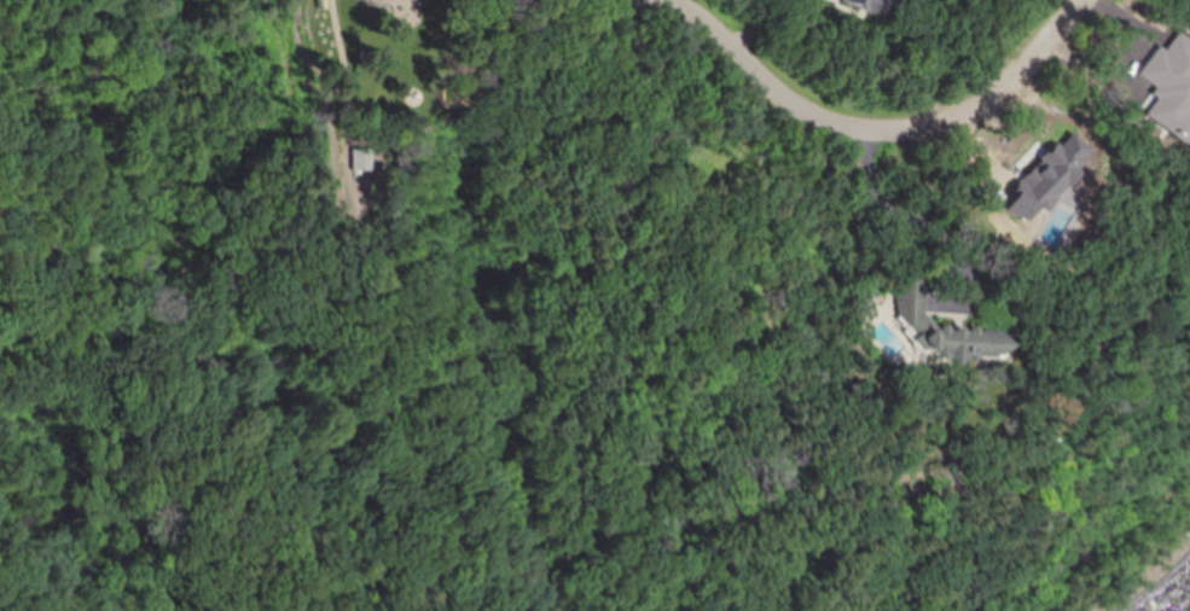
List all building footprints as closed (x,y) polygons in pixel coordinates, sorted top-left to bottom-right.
[(886,15),(890,0),(838,0),(886,15)] [(950,362),(1006,358),(1010,344),(1009,337),(987,331),(984,331),(979,330),(939,333),(935,332),(935,322),(925,319),(922,282),(905,277),(899,296),(902,331),(917,335),(918,351),(950,362)]
